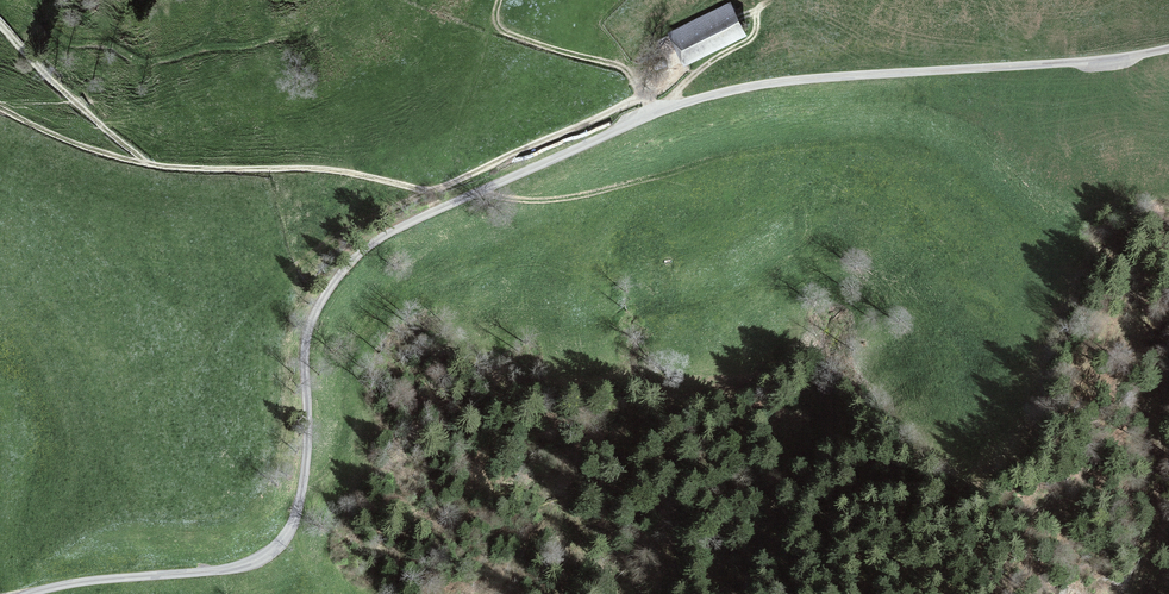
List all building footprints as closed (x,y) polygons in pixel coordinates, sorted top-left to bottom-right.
[(729,3),(667,33),(684,66),(746,36),(729,3)]
